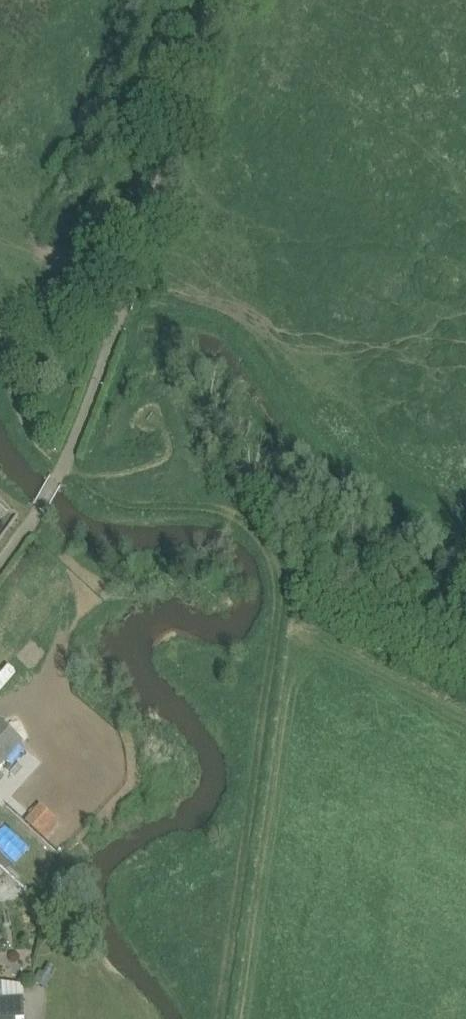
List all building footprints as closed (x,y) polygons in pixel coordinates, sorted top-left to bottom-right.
[(0,724),(0,766),(21,743),(0,724)] [(55,829),(57,820),(39,805),(24,821),(39,835),(45,829),(51,834),(55,829)] [(29,846),(1,819),(0,820),(0,849),(13,862),(29,846)] [(48,964),(43,973),(40,972),(35,983),(46,988),(52,977),(50,976),(55,967),(48,964)] [(16,1018),(23,1018),(22,998),(0,1000),(0,1018),(16,1018)]
